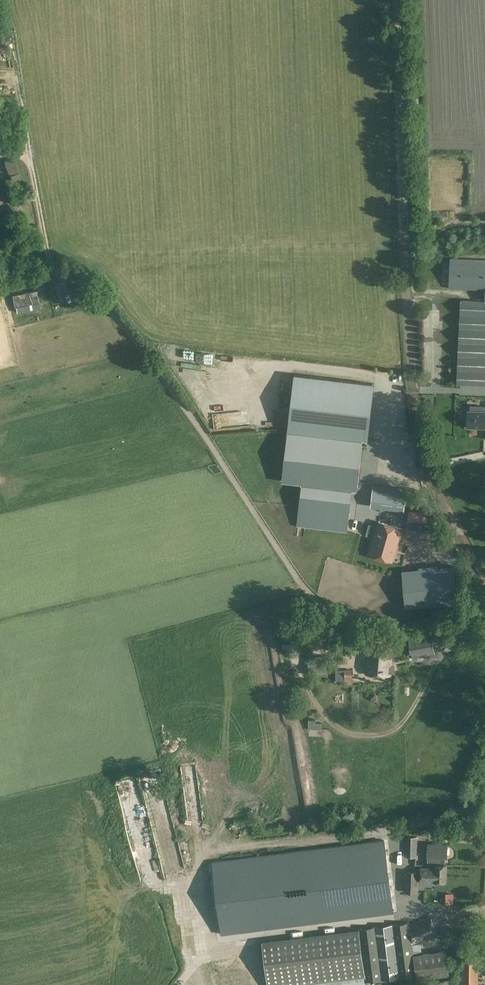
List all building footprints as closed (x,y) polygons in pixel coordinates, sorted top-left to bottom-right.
[(484,290),(484,259),(450,258),(450,262),(449,286),(449,288),(484,290)] [(36,291),(12,296),(14,306),(15,306),(38,302),(36,291)] [(460,299),(456,384),(484,385),(484,300),(460,299)] [(294,375),(287,431),(368,440),(374,384),(294,375)] [(484,411),(484,406),(471,406),(470,411),(468,411),(468,413),(465,413),(465,421),(467,421),(467,427),(484,427),(484,411)] [(362,440),(296,432),(295,432),(288,431),(282,481),(302,484),(299,508),(309,509),(307,527),(347,532),(352,489),(357,490),(362,440)] [(406,490),(374,486),(372,508),(403,511),(406,490)] [(409,510),(409,521),(426,522),(426,510),(409,510)] [(378,521),(370,555),(392,560),(400,527),(378,521)] [(406,608),(431,606),(459,603),(456,566),(403,570),(403,579),(406,608)] [(431,632),(409,636),(412,657),(434,654),(431,632)] [(390,671),(391,666),(392,645),(368,644),(367,674),(390,675),(390,671)] [(327,656),(307,657),(308,675),(328,674),(327,656)] [(345,681),(345,677),(345,669),(340,669),(336,669),(336,682),(345,681)] [(345,669),(345,677),(345,681),(348,681),(348,684),(353,684),(353,676),(353,669),(345,669)] [(308,718),(308,729),(321,729),(321,721),(315,721),(314,718),(308,718)] [(405,836),(404,857),(417,857),(417,837),(405,836)] [(427,857),(445,857),(447,857),(447,844),(428,844),(427,857)] [(445,857),(427,857),(427,865),(434,866),(434,864),(445,865),(445,857)] [(434,864),(434,866),(434,868),(421,867),(421,880),(427,880),(427,882),(431,882),(431,881),(436,881),(436,883),(437,884),(439,884),(440,884),(442,884),(443,883),(443,882),(446,882),(446,865),(445,865),(434,864)] [(404,871),(404,892),(418,893),(419,871),(404,871)] [(327,883),(279,888),(280,905),(292,904),(293,915),(302,914),(302,910),(310,910),(309,898),(319,898),(319,893),(328,892),(327,883)] [(430,915),(410,924),(405,926),(412,942),(414,946),(421,943),(439,934),(430,915)] [(261,942),(267,984),(305,984),(364,977),(358,929),(331,933),(319,934),(261,942)] [(446,950),(422,953),(413,955),(416,976),(416,980),(450,975),(446,950)] [(461,984),(478,984),(478,960),(461,960),(461,984)]
